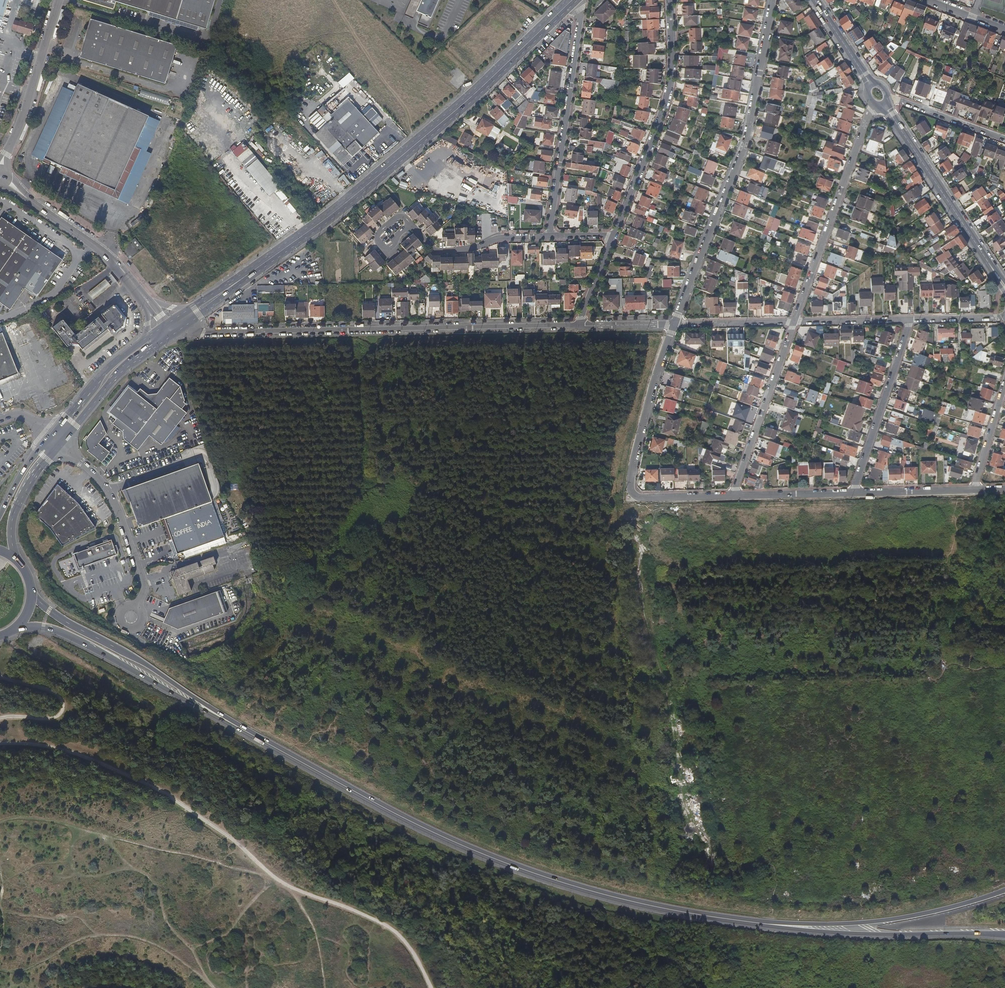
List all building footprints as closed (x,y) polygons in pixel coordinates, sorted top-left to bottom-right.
[(3,17),(8,0),(0,0),(0,16),(3,17)] [(113,9),(116,2),(176,20),(182,0),(84,0),(113,9)] [(404,16),(413,20),(416,12),(422,15),(417,25),(428,30),(441,0),(411,0),(404,16)] [(784,0),(792,13),(802,6),(798,0),(784,0)] [(880,4),(879,7),(886,10),(889,3),(892,4),(893,0),(882,0),(880,4)] [(895,2),(891,12),(897,14),(899,9),(903,11),(908,0),(903,0),(902,4),(895,2)] [(908,0),(903,11),(899,22),(905,25),(910,14),(913,16),(915,12),(924,14),(927,7),(909,0),(908,0)] [(616,11),(607,1),(593,14),(602,24),(616,11)] [(646,6),(640,7),(640,15),(649,14),(649,19),(652,19),(652,17),(656,17),(656,18),(658,18),(658,7),(648,8),(648,6),(646,6)] [(692,7),(681,7),(682,17),(684,16),(692,16),(692,7)] [(757,11),(745,9),(743,18),(755,20),(757,11)] [(812,14),(804,19),(812,32),(818,28),(820,27),(817,21),(818,21),(816,17),(815,18),(812,14)] [(692,16),(684,16),(684,26),(697,25),(696,16),(692,16)] [(847,16),(839,21),(846,31),(848,29),(849,30),(851,30),(855,28),(847,16)] [(939,22),(928,18),(924,27),(936,32),(939,22)] [(19,22),(14,20),(12,28),(17,30),(16,31),(31,35),(34,25),(19,20),(19,22)] [(83,42),(85,43),(80,58),(165,83),(177,45),(92,20),(87,35),(85,34),(85,36),(84,40),(83,42)] [(658,20),(646,20),(647,30),(657,30),(659,30),(658,20)] [(792,23),(780,21),(778,32),(790,34),(792,23)] [(961,35),(961,34),(957,45),(965,49),(966,49),(969,43),(964,41),(971,24),(966,22),(961,35)] [(752,26),(740,24),(738,36),(750,38),(752,26)] [(958,30),(945,25),(941,35),(954,40),(957,33),(958,30)] [(592,32),(593,32),(592,38),(603,40),(605,29),(592,28),(592,32)] [(700,28),(689,29),(689,42),(691,42),(700,42),(700,28)] [(812,32),(809,34),(816,45),(825,39),(818,28),(812,32)] [(569,33),(565,30),(550,45),(559,50),(566,54),(569,33)] [(657,30),(647,30),(647,39),(658,38),(657,30)] [(854,30),(848,34),(850,37),(851,36),(853,39),(855,43),(865,37),(860,30),(856,33),(854,30)] [(996,34),(988,31),(983,46),(981,48),(984,50),(989,53),(989,54),(995,56),(998,48),(993,46),(996,34)] [(961,34),(957,33),(954,40),(953,43),(957,45),(961,34)] [(894,38),(886,35),(884,39),(891,43),(894,38)] [(873,37),(864,43),(869,50),(877,44),(873,37)] [(748,40),(737,38),(735,48),(747,50),(748,40)] [(779,48),(781,48),(779,59),(789,61),(793,42),(780,40),(779,48)] [(653,42),(640,43),(640,55),(645,55),(654,55),(653,42)] [(700,42),(691,42),(691,52),(701,53),(701,42),(700,42)] [(877,44),(869,50),(875,57),(883,50),(885,49),(879,42),(877,44)] [(891,43),(888,46),(893,51),(893,52),(894,52),(899,46),(891,43)] [(826,48),(823,44),(815,49),(818,53),(826,48)] [(559,50),(550,45),(540,56),(548,65),(553,54),(552,65),(564,67),(566,57),(559,56),(559,55),(557,54),(559,50)] [(603,47),(592,45),(591,57),(602,59),(603,47)] [(885,52),(883,50),(875,57),(875,58),(876,60),(885,52)] [(888,56),(885,52),(876,60),(881,65),(889,57),(888,56)] [(806,58),(812,67),(819,63),(817,60),(819,58),(817,55),(815,56),(813,54),(806,58)] [(640,55),(633,56),(632,69),(645,69),(645,55),(640,55)] [(746,57),(735,55),(733,64),(744,66),(746,57)] [(697,56),(684,56),(683,66),(694,66),(697,66),(697,56)] [(534,60),(535,62),(531,65),(537,71),(544,65),(537,57),(534,60)] [(878,68),(879,68),(877,70),(888,77),(890,75),(895,68),(887,60),(890,58),(889,57),(881,65),(878,68)] [(827,58),(819,63),(825,71),(833,66),(827,58)] [(844,63),(836,69),(840,75),(848,69),(844,63)] [(597,65),(587,64),(585,77),(593,78),(596,78),(597,65)] [(743,67),(733,65),(731,78),(741,80),(743,67)] [(923,65),(921,73),(928,75),(930,67),(923,65)] [(789,68),(778,66),(776,78),(783,79),(786,80),(789,68)] [(818,68),(816,66),(807,71),(807,75),(818,68)] [(895,68),(890,75),(899,81),(905,72),(896,66),(895,68)] [(949,73),(945,72),(942,79),(951,83),(956,69),(952,68),(951,68),(949,73)] [(700,70),(685,69),(684,79),(700,80),(700,70)] [(828,73),(831,77),(836,74),(832,69),(828,73)] [(840,75),(843,80),(841,81),(846,88),(853,83),(849,76),(848,76),(847,74),(851,72),(848,69),(840,75)] [(641,75),(642,75),(642,83),(659,84),(659,82),(660,82),(661,70),(654,70),(641,70),(641,75)] [(561,73),(550,71),(548,87),(546,87),(545,93),(558,95),(561,73)] [(818,86),(830,78),(827,72),(814,81),(818,86)] [(540,80),(537,77),(528,85),(530,87),(534,91),(540,80)] [(585,77),(584,77),(581,97),(590,98),(590,95),(593,96),(595,82),(592,82),(593,78),(585,77)] [(776,78),(772,77),(770,88),(781,90),(783,79),(776,78)] [(517,82),(513,86),(515,89),(521,95),(522,95),(530,87),(528,85),(522,78),(517,82)] [(731,78),(729,78),(727,90),(739,92),(741,80),(731,78)] [(931,86),(916,80),(911,94),(926,100),(931,86)] [(814,82),(810,85),(811,93),(818,88),(818,87),(816,87),(814,82)] [(913,86),(903,82),(900,90),(904,92),(906,93),(910,94),(913,86)] [(653,84),(641,83),(640,97),(649,98),(651,98),(653,84)] [(78,84),(74,92),(43,160),(42,162),(49,165),(51,161),(62,167),(115,190),(149,116),(78,84)] [(508,85),(502,91),(509,98),(511,96),(515,100),(521,95),(515,89),(514,91),(508,85)] [(698,88),(684,85),(682,95),(688,96),(696,97),(698,88)] [(74,92),(63,87),(31,155),(43,160),(74,92)] [(781,90),(770,88),(768,98),(782,100),(783,91),(781,90)] [(727,90),(723,89),(721,98),(737,101),(739,92),(727,90)] [(950,89),(942,111),(946,112),(948,104),(956,107),(959,98),(961,93),(950,89)] [(142,90),(140,95),(168,104),(170,99),(142,90)] [(845,93),(843,93),(839,106),(844,108),(851,110),(854,103),(851,102),(853,96),(852,96),(853,91),(845,92),(845,93)] [(499,93),(493,99),(504,111),(511,104),(507,99),(506,100),(499,93)] [(554,96),(545,95),(544,103),(553,104),(554,96)] [(696,97),(688,96),(687,103),(689,103),(689,106),(697,108),(698,98),(696,97)] [(649,98),(640,97),(638,110),(645,112),(646,107),(647,108),(649,98)] [(971,102),(959,98),(956,107),(953,115),(958,116),(961,108),(968,111),(971,102)] [(348,99),(331,115),(323,106),(309,119),(319,130),(315,134),(343,166),(379,133),(368,122),(363,116),(348,99)] [(596,101),(583,99),(581,114),(593,116),(596,101)] [(529,103),(526,100),(516,109),(519,112),(522,115),(529,103)] [(984,101),(982,106),(979,116),(986,119),(988,114),(989,115),(992,116),(996,106),(996,105),(984,101)] [(982,106),(971,102),(968,111),(975,114),(972,122),(977,123),(979,116),(982,106)] [(534,103),(529,103),(522,115),(527,116),(529,117),(534,103)] [(780,107),(767,104),(765,113),(767,113),(778,116),(780,107)] [(497,106),(489,113),(496,121),(504,114),(497,106)] [(546,107),(543,106),(542,114),(544,115),(544,116),(543,115),(542,119),(543,119),(547,119),(547,116),(556,117),(557,109),(546,108),(546,107)] [(736,109),(724,106),(722,117),(734,119),(736,109)] [(996,106),(992,116),(991,120),(1002,124),(1004,117),(1004,109),(996,106)] [(690,110),(678,107),(674,119),(685,123),(690,110)] [(377,114),(372,108),(363,116),(368,122),(377,114)] [(851,110),(844,108),(840,119),(851,123),(855,112),(851,110)] [(638,110),(637,110),(634,119),(645,123),(648,116),(646,115),(647,112),(645,112),(638,110)] [(517,115),(517,116),(512,123),(516,127),(522,115),(519,112),(517,115)] [(778,116),(767,113),(765,123),(777,125),(779,116),(778,116)] [(527,116),(522,115),(516,127),(516,128),(520,128),(525,129),(527,116)] [(160,121),(149,116),(115,190),(62,167),(60,173),(129,204),(151,153),(146,151),(160,121)] [(542,118),(535,117),(534,126),(541,127),(542,118)] [(734,119),(722,117),(720,127),(732,129),(734,119)] [(542,119),(542,118),(541,127),(540,128),(550,129),(551,121),(543,120),(543,119),(542,119)] [(576,122),(579,123),(579,128),(580,128),(586,129),(588,119),(577,118),(576,122)] [(840,119),(836,118),(833,128),(848,133),(851,123),(840,119)] [(500,130),(482,119),(476,130),(494,140),(500,130)] [(674,119),(673,119),(668,130),(680,135),(685,123),(674,119)] [(925,121),(916,126),(923,136),(932,131),(925,121)] [(949,129),(937,125),(935,130),(944,133),(943,137),(946,138),(949,129)] [(586,129),(580,128),(579,139),(589,140),(590,135),(596,135),(596,130),(586,129)] [(620,130),(618,135),(640,143),(645,132),(636,128),(635,130),(633,129),(632,133),(630,133),(629,135),(628,134),(620,130)] [(884,132),(874,129),(870,140),(878,143),(880,144),(884,132)] [(668,130),(667,130),(663,139),(676,144),(680,135),(668,130)] [(473,137),(464,132),(459,142),(470,147),(472,144),(470,143),(473,137)] [(848,136),(838,132),(833,144),(844,147),(848,136)] [(975,137),(962,132),(958,143),(969,147),(971,143),(972,141),(973,141),(975,137)] [(444,134),(440,138),(455,146),(457,141),(444,134)] [(714,139),(718,141),(715,147),(726,152),(731,139),(716,134),(714,139)] [(553,136),(544,135),(542,144),(540,144),(539,147),(550,149),(550,145),(552,145),(553,136)] [(933,137),(927,141),(932,148),(932,149),(935,147),(933,143),(935,141),(933,137)] [(983,140),(977,138),(971,155),(977,157),(983,140)] [(579,143),(587,144),(591,144),(595,145),(594,146),(602,147),(602,149),(603,150),(605,143),(589,140),(579,139),(579,143)] [(779,144),(769,140),(765,153),(775,156),(779,144)] [(878,143),(870,140),(866,150),(874,153),(878,143)] [(927,141),(922,144),(927,151),(932,148),(927,141)] [(639,146),(630,142),(626,151),(635,155),(639,146)] [(670,146),(662,143),(658,152),(667,155),(670,146)] [(998,148),(987,144),(984,155),(994,159),(995,158),(998,149),(998,148)] [(831,148),(828,147),(827,151),(842,157),(845,151),(832,146),(831,146),(831,148)] [(947,147),(938,153),(943,160),(945,159),(952,154),(947,147)] [(281,186),(248,148),(237,157),(270,196),(275,192),(281,186)] [(998,149),(995,158),(1000,160),(997,169),(1002,170),(1004,164),(1004,163),(1004,152),(998,149)] [(322,150),(316,155),(321,162),(327,157),(322,150)] [(551,152),(541,150),(540,160),(549,161),(551,152)] [(898,153),(894,155),(900,164),(904,162),(908,159),(902,150),(898,153)] [(613,154),(612,156),(615,157),(628,163),(631,155),(620,151),(619,153),(618,156),(615,155),(613,154)] [(584,154),(573,152),(571,163),(585,165),(586,158),(583,158),(584,154)] [(971,156),(965,152),(961,159),(966,163),(968,165),(971,156)] [(667,157),(657,153),(651,168),(655,170),(675,178),(676,175),(663,170),(667,157)] [(954,153),(952,154),(945,159),(946,161),(947,162),(956,155),(954,153)] [(615,167),(614,166),(612,171),(626,177),(630,168),(629,167),(630,164),(628,163),(615,157),(614,160),(617,162),(615,167)] [(794,166),(765,157),(760,169),(766,171),(767,168),(779,173),(781,168),(792,172),(794,166)] [(330,158),(323,163),(334,178),(341,174),(330,158)] [(874,166),(877,167),(875,174),(883,176),(887,178),(886,175),(886,169),(885,161),(877,158),(874,166)] [(840,162),(829,159),(826,167),(837,171),(840,162)] [(544,162),(534,160),(532,173),(539,174),(544,175),(545,171),(543,171),(544,167),(544,162)] [(717,163),(708,160),(703,171),(705,172),(712,175),(714,170),(714,168),(715,168),(717,163)] [(910,161),(901,167),(906,174),(902,177),(903,179),(904,178),(916,171),(910,161)] [(946,161),(940,166),(945,173),(953,168),(951,165),(949,166),(947,162),(946,161)] [(571,163),(571,168),(593,171),(592,176),(592,179),(596,179),(599,167),(594,166),(585,165),(571,163)] [(688,166),(686,171),(696,175),(698,170),(688,166)] [(764,173),(752,168),(748,177),(754,180),(755,178),(761,181),(764,173)] [(859,168),(857,172),(856,175),(855,178),(860,179),(864,170),(859,168)] [(962,168),(955,173),(960,180),(967,176),(962,168)] [(675,178),(655,170),(651,178),(662,182),(664,179),(673,183),(675,178)] [(871,173),(864,170),(861,180),(868,182),(871,173)] [(911,180),(912,182),(904,187),(907,191),(916,186),(922,182),(921,179),(916,171),(912,174),(913,175),(915,177),(911,180)] [(705,172),(702,179),(700,184),(711,188),(715,176),(712,175),(705,172)] [(614,173),(611,181),(613,182),(612,185),(621,189),(625,179),(621,178),(621,176),(614,173)] [(825,177),(821,175),(816,187),(821,188),(821,189),(830,192),(835,179),(826,176),(825,177)] [(537,177),(533,177),(532,187),(545,189),(547,179),(547,178),(539,177),(537,176),(537,177)] [(1000,178),(993,176),(991,182),(998,184),(1000,178)] [(583,181),(587,182),(585,190),(586,190),(592,191),(596,179),(592,179),(588,178),(584,178),(583,181)] [(486,179),(482,183),(488,189),(492,185),(486,179)] [(661,186),(650,181),(645,194),(656,198),(661,186)] [(761,186),(750,181),(746,193),(751,195),(756,197),(761,186)] [(611,189),(610,188),(606,197),(613,200),(617,201),(620,193),(619,192),(621,189),(612,186),(611,189)] [(907,191),(902,195),(907,203),(921,194),(916,186),(907,191)] [(986,191),(982,187),(972,193),(978,201),(983,197),(986,196),(990,193),(998,188),(996,187),(995,186),(986,191)] [(566,193),(567,193),(566,201),(574,203),(576,189),(567,187),(566,193)] [(708,191),(699,187),(694,199),(704,202),(708,191)] [(956,187),(952,190),(958,199),(966,194),(961,187),(958,189),(956,187)] [(541,191),(531,189),(530,199),(540,200),(541,191)] [(746,193),(740,191),(736,202),(746,206),(751,195),(746,193)] [(807,197),(802,195),(800,200),(808,203),(809,200),(807,199),(807,197)] [(874,200),(860,195),(856,207),(869,212),(870,212),(874,200)] [(651,199),(642,196),(638,205),(646,208),(648,208),(651,199)] [(390,197),(384,203),(392,213),(395,211),(399,208),(390,197)] [(827,200),(817,197),(814,206),(824,209),(827,200)] [(978,201),(977,201),(982,209),(981,209),(985,215),(994,209),(987,199),(985,200),(983,197),(978,201)] [(694,199),(693,198),(688,210),(702,216),(707,204),(704,202),(694,199)] [(923,200),(914,206),(919,215),(930,208),(925,201),(924,199),(923,200)] [(610,202),(607,200),(603,210),(612,213),(617,201),(613,200),(612,201),(612,202),(610,202)] [(746,206),(736,202),(731,214),(743,219),(748,207),(746,206)] [(384,203),(378,208),(384,215),(386,218),(392,213),(384,203)] [(577,206),(566,204),(565,216),(567,216),(567,218),(574,219),(574,217),(575,217),(577,206)] [(638,205),(637,204),(634,212),(643,216),(646,208),(638,205)] [(376,206),(371,210),(379,219),(384,215),(378,208),(376,206)] [(422,212),(416,206),(407,213),(413,220),(415,218),(422,212)] [(824,209),(814,206),(811,215),(821,218),(824,209)] [(856,207),(855,207),(850,220),(864,225),(869,212),(856,207)] [(698,214),(685,209),(681,221),(694,225),(695,221),(698,214)] [(367,214),(368,215),(375,223),(379,219),(371,210),(367,214)] [(424,210),(422,212),(415,218),(420,224),(423,222),(429,216),(424,210)] [(524,210),(524,214),(523,221),(540,222),(541,211),(524,210)] [(597,211),(587,212),(587,224),(597,224),(597,211)] [(997,212),(988,218),(993,225),(1002,219),(997,212)] [(933,213),(924,219),(930,227),(938,221),(939,221),(933,213)] [(431,214),(429,216),(423,222),(428,228),(435,221),(437,220),(431,214)] [(368,215),(362,220),(365,224),(371,230),(377,225),(375,223),(368,215)] [(644,219),(636,216),(632,227),(640,230),(644,219)] [(10,310),(25,289),(37,298),(63,261),(1,218),(0,219),(0,303),(10,310)] [(993,225),(995,228),(999,236),(1003,233),(1004,232),(1004,224),(1002,219),(993,225)] [(440,227),(435,221),(428,228),(426,230),(431,236),(432,234),(440,227)] [(818,225),(808,221),(805,229),(815,233),(818,225)] [(938,221),(930,227),(922,232),(924,235),(929,232),(931,231),(934,234),(935,234),(944,228),(938,221)] [(745,227),(734,222),(729,233),(740,238),(745,227)] [(365,224),(359,229),(368,239),(371,236),(374,234),(371,230),(365,224)] [(953,225),(944,231),(946,234),(947,236),(946,237),(945,238),(947,240),(959,233),(953,225)] [(696,229),(687,226),(684,234),(694,237),(696,229)] [(632,227),(631,227),(627,236),(637,239),(640,241),(640,239),(642,236),(643,232),(640,230),(632,227)] [(805,229),(802,228),(798,237),(812,242),(815,233),(805,229)] [(355,231),(352,234),(361,244),(368,239),(359,229),(356,232),(355,231)] [(474,229),(466,229),(466,241),(466,242),(474,242),(474,234),(474,229)] [(849,233),(838,229),(835,237),(846,241),(849,233)] [(454,233),(442,234),(442,241),(447,241),(447,245),(455,245),(455,241),(454,233)] [(406,239),(415,249),(421,244),(413,234),(410,236),(406,239)] [(894,235),(890,234),(886,246),(895,249),(894,241),(894,235)] [(627,236),(625,235),(622,243),(631,247),(632,243),(635,244),(637,239),(627,236)] [(960,235),(954,239),(957,244),(960,250),(967,245),(960,235)] [(132,243),(130,244),(133,248),(135,246),(137,249),(141,246),(135,238),(131,241),(132,243)] [(734,242),(724,238),(719,249),(720,250),(730,254),(734,242)] [(406,239),(400,244),(405,249),(409,254),(415,249),(406,239)] [(913,239),(903,243),(904,247),(914,243),(913,239)] [(1000,239),(993,244),(998,252),(998,251),(1002,249),(1004,247),(1004,241),(1003,239),(1001,241),(1000,239)] [(682,244),(673,242),(669,256),(679,258),(682,244)] [(949,242),(942,246),(946,251),(952,247),(949,242)] [(809,247),(797,243),(794,251),(798,253),(806,256),(809,247)] [(932,246),(932,247),(928,250),(931,254),(941,248),(938,243),(932,246)] [(879,247),(883,248),(882,250),(890,253),(894,250),(895,249),(886,246),(880,244),(879,247)] [(567,246),(567,248),(567,256),(580,256),(580,247),(580,245),(567,246)] [(858,249),(849,246),(845,258),(853,261),(858,249)] [(497,248),(497,254),(497,261),(506,261),(505,248),(505,247),(500,247),(500,248),(497,248)] [(592,247),(580,247),(580,256),(580,258),(592,258),(592,247)] [(555,248),(555,253),(555,263),(559,264),(559,262),(561,262),(561,261),(567,261),(567,256),(567,248),(555,248)] [(405,249),(399,254),(407,264),(413,259),(409,254),(405,249)] [(379,256),(374,250),(365,257),(370,263),(379,256)] [(521,250),(512,251),(512,264),(522,264),(521,250)] [(730,254),(720,250),(717,258),(725,262),(726,261),(735,265),(737,261),(735,260),(737,256),(730,254)] [(951,256),(947,251),(935,258),(939,264),(951,256)] [(429,253),(424,258),(428,263),(432,263),(432,268),(440,267),(440,257),(440,256),(432,256),(429,253)] [(555,253),(541,254),(541,265),(555,265),(555,263),(555,253)] [(765,254),(761,253),(758,260),(765,263),(767,257),(764,256),(765,254)] [(806,256),(798,253),(795,261),(804,265),(807,256),(806,256)] [(831,253),(828,262),(839,266),(839,265),(842,266),(845,258),(831,253)] [(168,254),(162,259),(170,268),(176,263),(168,254)] [(399,254),(393,260),(401,269),(407,264),(399,254)] [(481,254),(481,256),(481,267),(489,267),(489,254),(481,254)] [(497,254),(489,254),(489,267),(497,267),(497,261),(497,254)] [(645,257),(635,254),(632,265),(642,266),(643,265),(645,257)] [(384,262),(379,256),(370,263),(369,264),(374,270),(376,269),(380,265),(381,265),(384,262)] [(481,256),(473,256),(474,265),(474,268),(479,268),(481,268),(481,267),(481,256)] [(459,257),(452,257),(452,269),(460,269),(459,257)] [(467,257),(459,257),(460,269),(468,269),(468,265),(467,257)] [(721,264),(711,259),(706,271),(717,275),(721,264)] [(949,259),(944,263),(948,269),(941,273),(945,275),(952,270),(956,267),(949,259)] [(393,260),(386,265),(395,275),(401,269),(393,260)] [(919,262),(919,266),(932,272),(932,271),(932,268),(925,265),(919,262)] [(652,264),(649,263),(648,267),(646,272),(644,278),(647,278),(648,273),(652,264)] [(837,268),(828,265),(824,277),(832,280),(837,268)] [(956,267),(952,270),(961,281),(968,276),(970,275),(967,272),(965,273),(959,265),(956,267)] [(679,266),(667,267),(667,277),(679,277),(679,266)] [(576,267),(574,267),(574,276),(585,276),(585,267),(580,267),(576,267)] [(629,267),(619,267),(619,275),(630,275),(629,267)] [(801,271),(791,267),(788,276),(798,279),(801,271)] [(907,267),(907,275),(907,290),(912,290),(912,275),(919,275),(919,267),(907,267)] [(744,283),(737,283),(737,289),(748,289),(747,274),(735,269),(735,277),(735,279),(739,280),(739,279),(738,275),(744,277),(744,279),(744,283)] [(977,270),(970,275),(968,276),(972,283),(975,281),(978,285),(985,281),(983,278),(979,280),(979,279),(982,277),(977,270)] [(704,275),(707,276),(701,289),(711,293),(712,294),(718,280),(716,279),(717,276),(717,275),(706,271),(704,275)] [(519,284),(519,280),(525,280),(525,274),(516,275),(516,284),(519,284)] [(902,281),(899,281),(899,290),(907,290),(907,275),(902,275),(902,281)] [(780,277),(778,282),(795,288),(798,279),(788,276),(786,279),(780,277)] [(827,280),(820,277),(816,288),(824,291),(827,280)] [(621,278),(609,278),(609,284),(616,284),(617,288),(622,288),(621,278)] [(883,278),(871,278),(871,293),(884,293),(883,286),(883,278)] [(110,286),(105,280),(88,294),(93,300),(110,286)] [(932,284),(920,284),(920,297),(932,296),(932,295),(932,284)] [(945,284),(932,284),(932,295),(940,296),(945,296),(945,286),(945,284)] [(977,295),(980,296),(980,308),(990,308),(989,306),(989,297),(989,295),(986,295),(986,291),(985,284),(975,291),(975,293),(977,293),(977,295)] [(578,285),(569,285),(569,293),(576,293),(578,293),(578,285)] [(895,286),(883,286),(884,293),(884,300),(895,300),(895,286)] [(956,286),(945,286),(945,296),(945,297),(959,296),(958,289),(956,289),(956,286)] [(394,289),(391,289),(391,297),(408,297),(407,289),(403,288),(403,287),(395,288),(395,289),(394,289)] [(816,288),(814,293),(819,295),(819,296),(819,298),(819,300),(822,300),(822,296),(823,296),(832,300),(832,294),(824,291),(816,288)] [(418,289),(407,289),(408,297),(408,300),(419,299),(418,289)] [(519,289),(506,289),(507,303),(519,303),(519,289)] [(534,290),(522,290),(522,304),(535,303),(535,294),(534,290)] [(793,295),(783,291),(780,300),(790,304),(793,295)] [(500,293),(484,294),(484,307),(491,307),(500,307),(500,293)] [(569,293),(564,293),(565,309),(572,309),(572,308),(573,308),(573,298),(576,297),(576,293),(569,293)] [(859,293),(859,294),(859,301),(859,306),(871,305),(871,293),(859,293)] [(547,294),(535,294),(535,303),(535,305),(547,305),(547,295),(547,294)] [(559,295),(547,295),(547,305),(552,304),(560,304),(559,295)] [(618,295),(603,295),(603,309),(618,309),(618,295)] [(439,296),(428,296),(428,306),(439,306),(439,296)] [(625,296),(625,298),(625,304),(625,309),(634,309),(634,296),(625,296)] [(644,296),(634,296),(634,309),(644,309),(644,296)] [(666,296),(652,296),(652,308),(666,308),(666,296)] [(711,297),(705,297),(706,307),(710,307),(710,313),(723,313),(723,312),(723,303),(723,298),(717,296),(717,297),(711,297)] [(469,298),(461,298),(461,310),(469,310),(469,302),(469,298)] [(760,298),(748,298),(748,309),(761,309),(760,298)] [(967,298),(959,298),(959,307),(968,307),(967,298)] [(391,299),(379,299),(379,312),(383,312),(383,310),(391,310),(391,299)] [(790,304),(780,300),(777,308),(787,312),(790,304)] [(400,309),(396,309),(396,315),(408,315),(408,301),(400,302),(400,309)] [(451,301),(446,301),(446,313),(458,312),(458,301),(451,301)] [(481,301),(469,302),(469,310),(482,310),(481,301)] [(812,301),(811,301),(811,310),(812,311),(815,312),(819,312),(822,312),(822,305),(822,301),(818,301),(815,301),(812,301)] [(735,302),(723,303),(723,312),(731,312),(731,313),(736,313),(735,302)] [(274,303),(258,304),(258,309),(259,309),(259,311),(262,311),(262,315),(266,315),(266,311),(274,311),(274,303)] [(295,303),(295,304),(295,315),(295,318),(299,318),(299,319),(302,319),(302,318),(308,318),(307,303),(295,303)] [(243,305),(245,308),(246,318),(254,318),(254,323),(258,322),(258,316),(254,316),(254,304),(243,305)] [(295,304),(284,304),(284,315),(295,315),(295,304)] [(314,304),(310,304),(310,316),(324,316),(324,306),(314,306),(314,304)] [(374,304),(362,304),(362,316),(374,316),(374,304)] [(114,307),(124,319),(123,326),(115,332),(116,334),(125,327),(126,318),(116,305),(114,307)] [(232,312),(222,312),(223,319),(233,319),(232,323),(245,323),(245,318),(246,318),(245,308),(243,305),(232,305),(232,312)] [(104,313),(102,316),(106,322),(107,322),(104,325),(107,330),(109,332),(110,332),(113,330),(115,332),(123,326),(124,319),(114,307),(113,306),(104,313)] [(103,324),(98,318),(75,336),(63,320),(52,328),(67,348),(72,344),(78,345),(82,350),(83,349),(107,330),(104,325),(103,324)] [(954,328),(937,329),(937,340),(948,340),(948,337),(954,337),(954,328)] [(850,329),(840,330),(840,340),(848,340),(847,337),(851,337),(850,329)] [(929,333),(918,329),(915,339),(925,342),(929,333)] [(970,329),(970,333),(971,341),(983,341),(983,342),(985,342),(985,336),(983,336),(983,333),(983,329),(970,329)] [(109,332),(107,330),(83,349),(85,351),(109,332)] [(863,330),(853,330),(853,342),(863,342),(863,338),(863,330)] [(895,334),(882,330),(878,343),(888,346),(889,343),(890,341),(892,342),(895,334)] [(736,332),(727,332),(728,342),(737,342),(736,332)] [(819,336),(808,332),(804,344),(814,348),(819,336)] [(0,334),(0,381),(18,374),(2,333),(0,334)] [(704,333),(685,333),(685,344),(704,344),(704,333)] [(964,333),(960,333),(960,344),(971,343),(971,341),(970,333),(967,333),(964,333)] [(778,338),(769,334),(765,344),(766,345),(765,348),(773,351),(774,348),(775,348),(778,338)] [(838,334),(823,334),(823,346),(838,346),(838,334)] [(723,335),(711,336),(711,346),(723,346),(723,335)] [(863,342),(863,346),(864,354),(871,356),(873,357),(877,343),(863,338),(863,342)] [(925,342),(915,339),(911,351),(915,353),(921,354),(925,342)] [(803,348),(795,345),(790,360),(798,363),(803,348)] [(764,348),(760,347),(757,355),(760,356),(770,360),(774,351),(773,351),(765,348),(764,347),(764,348)] [(952,348),(939,348),(940,354),(943,354),(943,360),(943,362),(950,364),(950,357),(952,357),(952,353),(952,348)] [(695,355),(681,350),(676,363),(691,368),(695,355)] [(986,352),(981,350),(971,358),(989,364),(1001,367),(1003,358),(995,356),(994,358),(990,357),(990,358),(985,357),(986,352)] [(921,354),(915,353),(911,364),(912,365),(922,368),(923,365),(929,366),(931,358),(921,354)] [(768,365),(759,362),(755,372),(763,375),(763,373),(765,374),(768,365)] [(879,366),(875,365),(873,371),(884,374),(886,368),(883,367),(879,366)] [(922,368),(912,365),(908,376),(920,380),(921,381),(925,369),(922,368)] [(801,376),(787,371),(784,380),(799,385),(801,380),(799,379),(801,376)] [(684,376),(674,373),(670,387),(680,389),(684,376)] [(882,377),(873,373),(870,383),(879,386),(882,377)] [(761,379),(752,376),(749,385),(758,388),(761,379)] [(920,380),(908,376),(904,388),(914,392),(916,392),(920,380)] [(985,385),(985,382),(989,383),(988,386),(988,388),(993,389),(996,380),(987,377),(987,378),(984,377),(982,384),(985,385)] [(122,399),(116,406),(109,415),(115,419),(111,425),(121,433),(122,441),(136,451),(148,437),(160,446),(185,414),(180,410),(184,405),(182,403),(183,402),(178,387),(170,381),(167,379),(155,395),(146,396),(138,390),(134,394),(129,390),(122,399)] [(872,384),(860,380),(856,392),(868,396),(872,384)] [(749,385),(748,385),(745,393),(752,396),(754,396),(756,397),(759,388),(758,388),(749,385)] [(670,387),(665,386),(663,396),(677,400),(680,389),(670,387)] [(977,390),(980,391),(978,397),(989,400),(992,390),(978,386),(977,390)] [(900,387),(898,394),(896,399),(908,403),(910,399),(913,400),(915,395),(913,395),(914,392),(904,388),(900,387)] [(809,389),(807,394),(806,397),(804,400),(814,404),(819,392),(809,389)] [(742,393),(740,392),(737,400),(739,401),(751,405),(752,401),(750,401),(752,396),(745,393),(742,392),(742,393)] [(873,401),(860,396),(857,405),(865,408),(870,410),(873,401)] [(797,401),(786,397),(783,406),(803,413),(805,410),(800,408),(800,409),(795,407),(797,401)] [(974,398),(970,397),(967,409),(975,411),(985,414),(987,409),(982,407),(984,401),(974,398)] [(664,403),(666,403),(664,411),(673,413),(676,401),(665,398),(664,403)] [(908,403),(896,399),(893,408),(903,411),(904,407),(907,408),(908,403)] [(715,405),(708,403),(706,409),(713,411),(715,405)] [(749,408),(737,403),(732,415),(745,420),(749,408)] [(857,405),(850,403),(845,417),(841,426),(851,430),(857,432),(860,420),(865,408),(857,405)] [(713,411),(706,409),(704,415),(711,417),(713,411)] [(933,412),(924,409),(921,417),(929,420),(928,423),(932,424),(934,425),(936,421),(930,419),(933,412)] [(797,415),(787,411),(781,428),(791,431),(797,415)] [(902,414),(892,411),(888,422),(898,426),(902,414)] [(985,414),(975,411),(972,421),(982,424),(985,414)] [(680,418),(667,414),(663,432),(676,436),(680,418)] [(837,419),(831,418),(830,422),(841,426),(845,417),(838,416),(837,419)] [(745,423),(735,419),(731,431),(739,434),(741,435),(745,423)] [(707,422),(702,421),(698,432),(704,435),(706,429),(705,428),(707,422)] [(105,435),(99,422),(83,442),(85,442),(85,447),(87,451),(86,452),(101,463),(107,455),(105,450),(98,444),(105,435)] [(888,422),(888,423),(886,428),(885,432),(896,435),(899,426),(898,426),(888,422)] [(930,430),(928,429),(926,435),(931,437),(932,432),(934,425),(932,424),(930,430)] [(981,429),(969,425),(966,434),(978,438),(981,429)] [(777,430),(767,427),(764,436),(774,439),(777,430)] [(731,431),(728,430),(725,438),(724,442),(735,446),(737,441),(736,441),(737,438),(739,434),(731,431)] [(857,432),(851,430),(848,438),(858,442),(861,433),(858,432),(857,432)] [(825,434),(824,439),(833,441),(838,443),(840,439),(825,434)] [(891,437),(884,435),(881,444),(888,446),(890,442),(891,439),(891,437)] [(664,440),(653,437),(649,449),(661,452),(664,440)] [(729,444),(714,439),(710,450),(720,454),(722,447),(727,449),(729,444)] [(977,442),(967,439),(964,447),(974,450),(977,442)] [(784,441),(783,445),(795,450),(795,445),(784,441)] [(847,445),(846,447),(845,451),(840,450),(840,452),(849,455),(854,457),(857,449),(847,445)] [(891,448),(884,446),(882,451),(887,452),(895,455),(896,451),(897,451),(899,446),(893,445),(891,448)] [(964,447),(963,450),(964,450),(963,454),(968,456),(969,452),(974,453),(974,450),(964,447)] [(720,454),(706,449),(702,461),(710,464),(714,454),(719,457),(720,454)] [(833,450),(833,456),(842,459),(840,464),(846,466),(849,455),(840,452),(833,450)] [(993,453),(989,465),(992,466),(1001,469),(1003,462),(1004,461),(1000,460),(1002,455),(1001,455),(1002,452),(994,450),(993,453)] [(882,451),(879,458),(878,462),(883,464),(888,465),(887,452),(882,451)] [(771,456),(760,452),(757,461),(768,465),(771,456)] [(971,462),(957,458),(955,464),(961,466),(961,467),(965,469),(965,467),(969,469),(971,462)] [(935,461),(920,461),(920,473),(935,473),(935,461)] [(799,465),(798,465),(798,474),(808,474),(808,463),(808,462),(799,462),(799,465)] [(878,462),(876,462),(874,467),(882,469),(883,470),(888,471),(888,469),(888,465),(883,464),(878,462)] [(903,462),(903,468),(904,478),(904,479),(917,479),(917,462),(903,462)] [(166,518),(213,502),(210,495),(198,463),(122,490),(127,500),(129,500),(139,528),(166,518)] [(762,466),(753,463),(750,472),(756,474),(759,475),(762,466)] [(820,463),(808,463),(808,474),(808,475),(814,474),(821,474),(820,463)] [(720,467),(712,464),(712,475),(713,475),(713,481),(725,481),(725,472),(720,472),(721,467),(720,467)] [(962,470),(950,466),(948,475),(958,478),(960,478),(962,470)] [(992,466),(991,472),(1004,476),(1004,470),(1001,469),(992,466)] [(833,467),(824,467),(824,478),(829,478),(829,479),(833,479),(833,474),(833,469),(833,467)] [(874,467),(873,467),(869,477),(879,480),(882,469),(874,467)] [(660,469),(660,470),(660,480),(674,480),(674,474),(674,468),(660,469)] [(888,469),(888,471),(888,479),(892,479),(892,480),(896,479),(900,479),(900,478),(904,478),(903,468),(899,468),(899,469),(888,469)] [(657,469),(645,470),(645,481),(647,481),(656,481),(658,481),(658,480),(660,480),(660,470),(657,470),(657,469)] [(678,474),(674,474),(674,480),(674,481),(678,481),(678,480),(687,480),(686,469),(677,469),(678,474)] [(699,469),(686,469),(687,480),(699,480),(699,469)] [(787,479),(787,469),(774,469),(774,479),(787,479)] [(838,474),(833,474),(833,479),(833,481),(838,481),(845,481),(845,470),(838,470),(838,472),(838,474)] [(748,478),(747,481),(746,484),(754,487),(754,488),(767,488),(767,481),(760,479),(760,478),(760,479),(757,479),(757,477),(749,475),(748,478)] [(78,505),(57,485),(34,516),(48,529),(61,545),(95,528),(78,505)] [(213,502),(166,518),(178,554),(225,537),(213,502)] [(110,540),(73,553),(74,557),(78,569),(116,555),(110,540)] [(197,561),(174,569),(171,574),(178,594),(191,590),(186,578),(213,569),(211,564),(214,563),(212,556),(199,560),(201,565),(198,566),(197,561)] [(222,589),(168,607),(163,622),(179,628),(229,611),(222,589)]
